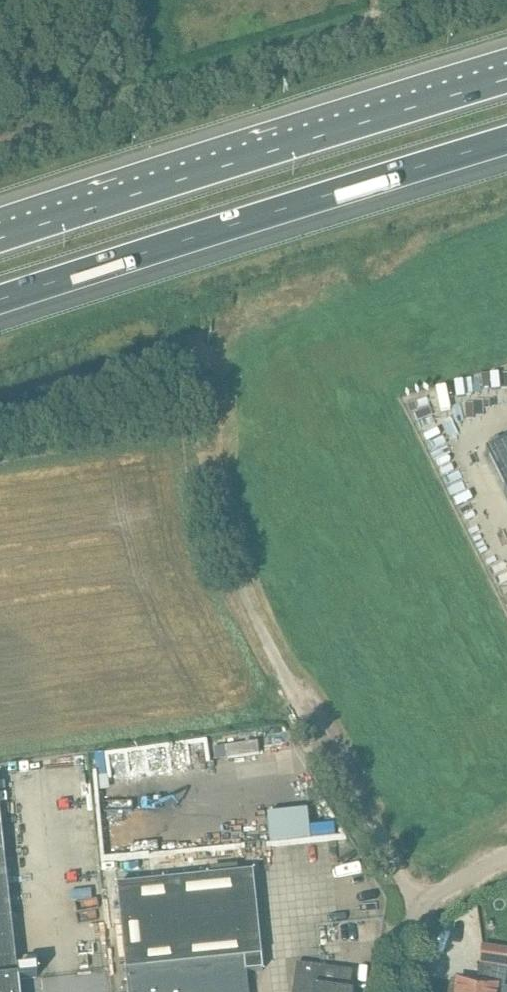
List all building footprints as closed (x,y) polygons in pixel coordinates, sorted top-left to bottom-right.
[(485,456),(506,499),(506,445),(485,456)] [(258,744),(226,748),(228,760),(260,756),(258,744)] [(0,809),(0,991),(20,991),(0,809)] [(104,853),(104,861),(140,860),(139,852),(104,853)] [(129,991),(249,991),(247,972),(263,971),(254,873),(118,886),(129,991)] [(506,969),(506,951),(483,947),(480,965),(506,969)] [(293,991),(354,991),(350,991),(353,971),(297,964),(293,991)] [(498,987),(458,981),(457,990),(451,989),(450,991),(497,991),(498,987)]
